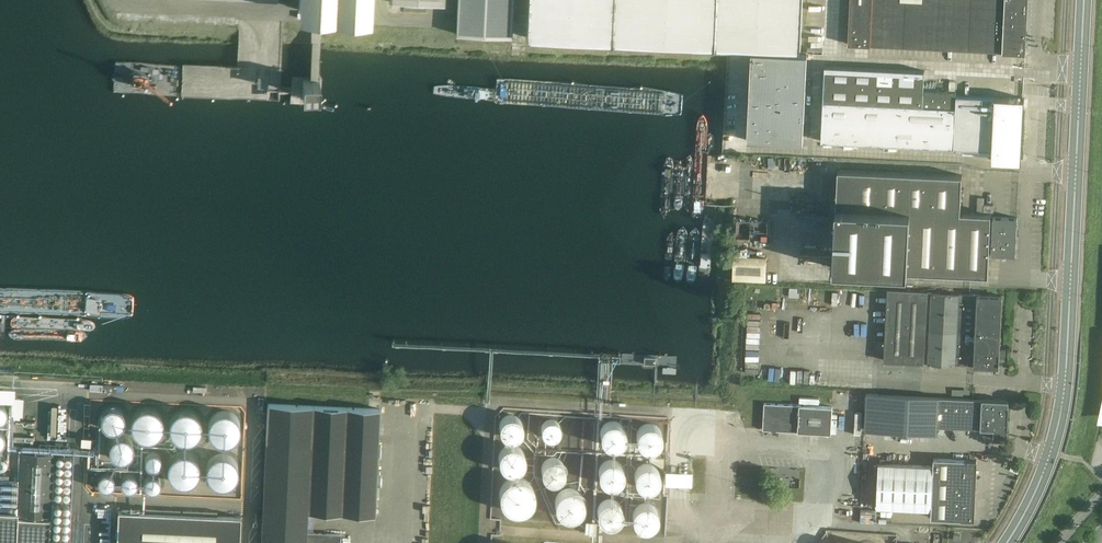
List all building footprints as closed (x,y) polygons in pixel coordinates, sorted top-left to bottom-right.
[(298,10),(312,11),(311,27),(311,39),(311,40),(313,40),(311,79),(311,80),(303,79),(302,94),(303,94),(303,95),(303,100),(318,100),(318,95),(319,95),(320,80),(317,80),(319,40),(320,40),(320,27),(321,11),(334,12),(335,0),(299,0),(298,10)] [(370,13),(370,0),(335,0),(334,12),(370,13)] [(511,36),(513,0),(458,0),(456,33),(511,36)] [(526,38),(612,41),(613,0),(528,0),(526,38)] [(717,46),(718,0),(613,0),(612,41),(717,46)] [(717,46),(750,47),(801,49),(803,0),(718,0),(717,46)] [(848,45),(871,45),(871,44),(992,51),(994,0),(850,0),(848,45)] [(1026,53),(1028,0),(994,0),(992,51),(1026,53)] [(807,55),(752,52),(747,140),(803,143),(807,55)] [(956,106),(956,95),(957,92),(924,90),(925,70),(825,65),(824,100),(956,106)] [(954,147),(993,149),(996,97),(956,95),(956,106),(954,147)] [(993,150),(993,159),(1020,161),(1023,98),(996,97),(993,149),(993,150)] [(956,106),(824,100),(821,141),(954,147),(956,106)] [(962,175),(838,170),(834,268),(988,275),(991,214),(960,213),(962,175)] [(1017,218),(993,217),(991,254),(1015,255),(1017,218)] [(799,289),(782,288),(781,297),(799,298),(799,289)] [(1002,295),(976,293),(976,294),(959,293),(932,291),(931,292),(927,292),(927,291),(888,290),(884,360),(924,362),(928,362),(928,363),(974,364),(974,365),(999,366),(1000,357),(1005,357),(1005,349),(1000,349),(1002,295)] [(878,395),(866,394),(865,419),(876,419),(878,395)] [(980,429),(982,400),(939,398),(879,394),(877,431),(937,434),(937,427),(980,429)] [(982,400),(980,429),(994,430),(993,439),(1007,440),(1009,400),(982,400)] [(764,403),(763,429),(809,432),(810,405),(764,403)] [(341,535),(307,533),(308,513),(376,516),(381,410),(268,404),(266,442),(262,542),(341,542),(341,535)] [(831,433),(832,406),(810,405),(809,432),(831,433)] [(100,417),(100,418),(100,419),(101,420),(101,421),(101,423),(102,424),(102,425),(103,426),(104,426),(105,427),(106,428),(108,429),(109,429),(110,430),(112,430),(115,430),(116,429),(117,429),(118,429),(119,428),(120,427),(121,426),(122,426),(122,425),(123,424),(124,423),(124,421),(124,420),(124,419),(124,418),(124,417),(124,416),(124,414),(124,413),(123,412),(122,411),(122,410),(121,409),(120,409),(119,408),(118,407),(117,407),(116,406),(115,406),(114,406),(112,406),(111,406),(110,406),(109,406),(108,407),(107,407),(106,408),(105,409),(104,409),(103,410),(102,411),(102,412),(101,413),(101,414),(101,416),(100,417)] [(131,421),(131,423),(131,424),(131,426),(131,427),(132,429),(133,430),(133,432),(134,433),(135,434),(137,435),(138,436),(139,437),(141,438),(142,438),(144,439),(145,439),(147,439),(149,439),(150,439),(152,438),(153,438),(155,437),(156,436),(157,435),(158,434),(160,433),(161,432),(161,430),(162,429),(163,427),(163,426),(163,424),(163,423),(163,421),(163,420),(163,418),(162,416),(161,415),(161,414),(160,412),(158,411),(157,410),(156,409),(155,408),(153,408),(152,407),(150,407),(149,407),(147,406),(145,407),(144,407),(142,407),(141,408),(139,408),(138,409),(137,410),(135,411),(134,412),(133,414),(133,415),(132,416),(131,418),(131,420),(131,421)] [(169,423),(169,425),(169,426),(169,428),(170,429),(170,431),(171,432),(172,434),(173,435),(174,436),(175,437),(176,438),(177,439),(179,440),(180,440),(182,441),(183,441),(185,441),(187,441),(188,441),(190,440),(191,440),(193,439),(194,438),(195,437),(197,436),(198,435),(199,434),(199,432),(200,431),(201,429),(201,428),(201,426),(201,425),(201,423),(201,422),(201,420),(200,418),(199,417),(199,416),(198,414),(197,413),(195,412),(194,411),(193,410),(191,410),(190,409),(188,409),(187,409),(185,409),(183,409),(182,409),(180,409),(179,410),(177,410),(176,411),(175,412),(174,413),(173,414),(172,416),(171,417),(170,418),(170,420),(169,422),(169,423)] [(208,425),(208,427),(208,428),(208,430),(208,431),(209,433),(209,434),(210,436),(211,437),(212,438),(214,439),(215,440),(216,441),(218,442),(219,442),(221,443),(222,443),(224,443),(225,443),(227,443),(229,442),(230,442),(232,441),(233,440),(234,439),(235,438),(236,437),(237,436),(238,434),(239,433),(239,431),(240,430),(240,428),(240,427),(240,425),(240,424),(239,422),(239,420),(238,419),(237,418),(236,416),(235,415),(234,414),(233,413),(232,412),(230,412),(229,411),(227,411),(225,411),(224,410),(222,411),(221,411),(219,411),(218,412),(216,412),(215,413),(214,414),(212,415),(211,416),(210,418),(209,419),(209,421),(208,422),(208,424),(208,425)] [(500,431),(500,432),(500,433),(501,434),(501,435),(501,436),(502,437),(502,438),(503,439),(504,440),(505,441),(506,442),(507,442),(508,443),(509,443),(510,443),(511,444),(512,444),(513,444),(515,443),(516,443),(517,443),(518,442),(519,442),(520,441),(521,440),(521,439),(522,438),(523,437),(523,436),(524,435),(524,434),(524,433),(524,432),(524,431),(524,429),(524,428),(523,427),(523,426),(522,425),(521,424),(521,423),(520,423),(519,422),(518,421),(517,421),(516,420),(515,420),(513,420),(512,420),(511,420),(510,420),(509,420),(508,421),(507,421),(506,422),(505,423),(504,423),(503,424),(502,425),(502,426),(501,427),(501,428),(501,429),(500,431)] [(541,428),(541,429),(541,430),(542,431),(542,432),(542,433),(543,434),(543,435),(544,436),(545,437),(546,437),(547,438),(549,439),(551,439),(553,439),(554,439),(555,438),(557,437),(558,436),(559,436),(559,435),(560,434),(560,433),(561,432),(561,431),(561,430),(561,429),(561,428),(561,427),(560,426),(560,425),(559,424),(559,423),(558,422),(557,422),(557,421),(556,421),(555,420),(554,420),(553,420),(551,420),(549,420),(547,420),(546,421),(545,422),(544,422),(544,423),(543,424),(543,425),(542,426),(542,427),(541,428)] [(601,432),(600,433),(601,435),(601,436),(601,437),(601,438),(602,439),(603,440),(603,441),(604,442),(605,443),(606,444),(607,444),(608,445),(609,445),(611,446),(612,446),(613,446),(614,446),(615,446),(617,445),(618,445),(619,444),(620,444),(621,443),(622,442),(623,441),(623,440),(624,439),(624,438),(625,437),(625,436),(625,435),(625,433),(625,432),(625,431),(625,430),(624,429),(624,428),(623,426),(622,425),(621,424),(620,423),(619,422),(618,422),(617,421),(615,421),(614,421),(613,421),(612,421),(611,421),(609,421),(608,422),(607,422),(606,423),(605,424),(604,425),(603,426),(602,428),(601,429),(601,430),(601,431),(601,432)] [(637,435),(637,436),(637,437),(637,439),(637,440),(638,441),(638,442),(639,443),(640,444),(641,445),(642,446),(643,447),(644,448),(645,448),(646,449),(647,449),(649,449),(650,449),(651,449),(652,449),(654,449),(655,448),(656,448),(657,447),(658,446),(659,445),(660,445),(661,443),(661,442),(662,441),(662,440),(663,439),(663,438),(663,436),(663,435),(663,434),(662,432),(662,431),(661,430),(661,429),(660,428),(659,427),(658,426),(657,425),(656,425),(655,424),(654,424),(652,423),(651,423),(650,423),(649,423),(647,423),(646,424),(645,424),(644,425),(643,425),(642,426),(641,427),(640,428),(639,429),(638,430),(638,431),(637,432),(637,434),(637,435)] [(109,446),(109,448),(109,449),(109,450),(109,451),(110,452),(110,453),(111,454),(112,455),(112,456),(113,457),(114,458),(115,458),(116,459),(117,459),(119,459),(120,460),(121,460),(122,460),(123,459),(124,459),(126,459),(127,458),(128,458),(129,457),(129,456),(130,455),(131,454),(132,453),(132,452),(132,451),(133,450),(133,449),(133,448),(133,446),(133,445),(132,444),(132,443),(132,442),(131,441),(130,440),(129,439),(129,438),(128,438),(127,437),(126,437),(124,436),(123,436),(122,436),(121,436),(120,436),(119,436),(117,436),(116,437),(115,437),(114,438),(113,438),(112,439),(112,440),(111,441),(110,442),(110,443),(109,444),(109,445),(109,446)] [(499,457),(499,458),(499,460),(499,461),(499,462),(500,463),(500,465),(501,466),(502,467),(503,468),(504,469),(505,469),(506,470),(507,471),(508,471),(510,471),(511,472),(512,472),(514,472),(515,471),(516,471),(517,471),(519,470),(520,469),(521,469),(522,468),(523,467),(524,466),(524,465),(525,463),(525,462),(526,461),(526,460),(526,458),(526,457),(526,456),(525,454),(525,453),(524,452),(524,451),(523,450),(522,449),(521,448),(520,447),(519,446),(517,446),(516,445),(515,445),(514,445),(512,445),(511,445),(510,445),(508,445),(507,446),(506,446),(505,447),(504,448),(503,449),(502,450),(501,451),(500,452),(500,453),(499,454),(499,456),(499,457)] [(167,466),(167,468),(167,469),(167,471),(168,472),(168,474),(169,475),(170,477),(171,478),(172,479),(173,480),(174,481),(176,482),(177,483),(178,483),(180,484),(182,484),(183,484),(185,484),(186,484),(188,483),(189,483),(191,482),(192,481),(194,480),(195,479),(196,478),(197,477),(198,475),(198,474),(199,472),(199,471),(199,469),(199,468),(199,466),(199,464),(199,463),(198,461),(198,460),(197,459),(196,457),(195,456),(194,455),(192,454),(191,453),(189,453),(188,452),(186,452),(185,452),(183,451),(182,452),(180,452),(178,452),(177,453),(176,453),(174,454),(173,455),(172,456),(171,457),(170,459),(169,460),(168,461),(168,463),(167,465),(167,466)] [(53,453),(20,452),(18,513),(18,517),(50,519),(53,453)] [(145,460),(145,461),(145,462),(145,464),(146,465),(147,466),(148,467),(149,467),(150,468),(152,469),(153,469),(155,469),(157,468),(158,467),(159,466),(160,465),(161,464),(161,463),(162,462),(162,461),(162,460),(162,459),(161,458),(161,457),(160,456),(159,454),(158,453),(157,453),(155,452),(153,452),(152,452),(151,452),(150,453),(149,453),(148,454),(147,454),(147,455),(146,456),(145,457),(145,458),(145,459),(145,460)] [(206,468),(206,469),(206,471),(206,472),(206,474),(207,476),(208,477),(208,478),(209,480),(210,481),(212,482),(213,483),(214,484),(216,484),(217,485),(219,485),(220,485),(222,486),(224,485),(225,485),(227,485),(228,484),(230,484),(231,483),(232,482),(233,481),(235,480),(235,478),(236,477),(237,476),(238,474),(238,472),(238,471),(238,469),(238,468),(238,466),(238,465),(237,463),(236,462),(235,460),(235,459),(233,458),(232,457),(231,456),(230,455),(228,454),(227,454),(225,453),(224,453),(222,453),(220,453),(219,453),(217,454),(216,454),(214,455),(213,456),(212,457),(210,458),(209,459),(208,460),(208,462),(207,463),(206,465),(206,466),(206,468)] [(975,479),(976,459),(933,457),(933,465),(932,478),(975,479)] [(542,468),(542,469),(542,471),(542,472),(542,473),(543,474),(543,475),(544,475),(544,476),(545,477),(546,478),(547,478),(548,479),(551,480),(552,480),(553,480),(554,480),(555,480),(556,480),(557,479),(558,479),(559,478),(560,477),(561,476),(562,475),(563,474),(563,473),(563,472),(563,471),(563,469),(563,468),(563,467),(563,466),(563,465),(562,464),(562,463),(561,463),(560,462),(560,461),(559,460),(558,460),(557,459),(556,459),(555,459),(554,459),(553,459),(552,459),(551,459),(549,459),(548,459),(548,460),(547,460),(546,461),(545,462),(544,463),(543,464),(543,465),(542,466),(542,467),(542,468)] [(600,471),(600,472),(600,473),(600,475),(601,476),(601,477),(601,478),(602,479),(603,480),(604,481),(605,482),(606,483),(607,483),(609,484),(610,484),(612,484),(614,484),(615,484),(617,483),(618,483),(619,482),(620,481),(621,480),(622,479),(623,478),(623,477),(623,476),(624,475),(624,473),(624,472),(624,471),(624,470),(623,469),(623,468),(623,467),(622,466),(621,465),(620,464),(620,463),(619,462),(618,462),(617,461),(615,461),(614,461),(613,460),(612,460),(611,460),(610,461),(609,461),(607,461),(606,462),(605,462),(604,463),(604,464),(603,465),(602,466),(601,467),(601,468),(601,469),(600,470),(600,471)] [(635,474),(635,475),(635,477),(635,478),(635,479),(636,480),(636,482),(637,483),(638,484),(638,485),(639,486),(640,486),(642,487),(643,487),(644,488),(645,488),(646,488),(648,488),(649,488),(650,488),(651,488),(653,487),(654,487),(655,486),(656,486),(657,485),(658,484),(659,483),(659,482),(660,480),(660,479),(660,478),(661,477),(661,475),(661,474),(660,473),(660,472),(660,471),(659,469),(659,468),(658,467),(657,466),(656,465),(655,465),(654,464),(653,464),(651,463),(650,463),(649,463),(648,463),(646,463),(645,463),(644,463),(643,463),(642,464),(640,465),(639,465),(639,466),(638,467),(637,468),(636,469),(636,471),(635,472),(635,473),(635,474)] [(931,509),(932,498),(932,478),(933,465),(878,463),(876,507),(931,509)] [(97,480),(97,481),(98,482),(98,483),(98,484),(98,485),(99,485),(100,487),(101,488),(103,488),(104,489),(105,489),(106,489),(108,489),(109,488),(111,488),(112,487),(113,485),(114,484),(114,483),(114,482),(114,481),(114,480),(114,479),(114,478),(114,477),(113,477),(113,476),(112,475),(111,474),(109,473),(108,472),(106,472),(104,472),(103,472),(103,473),(101,474),(100,474),(100,475),(99,475),(99,476),(98,477),(98,478),(98,479),(97,480)] [(121,481),(121,482),(121,483),(121,484),(121,485),(122,487),(123,487),(123,488),(125,489),(126,490),(128,490),(129,490),(131,490),(132,490),(134,489),(134,488),(135,488),(136,487),(137,486),(137,485),(137,484),(137,483),(137,482),(137,481),(137,480),(137,479),(136,478),(136,477),(135,476),(134,475),(133,475),(132,474),(131,474),(129,474),(128,474),(127,474),(126,474),(124,475),(123,476),(123,477),(122,477),(122,478),(121,479),(121,480),(121,481)] [(144,482),(144,483),(144,484),(144,485),(145,486),(145,488),(146,489),(148,490),(149,491),(151,491),(152,491),(154,491),(155,491),(157,490),(158,489),(159,488),(160,487),(160,486),(160,485),(161,484),(161,483),(161,482),(160,481),(160,480),(160,479),(159,478),(158,477),(158,476),(157,476),(156,476),(155,475),(154,475),(153,475),(152,475),(151,475),(149,475),(148,476),(147,476),(146,477),(146,478),(145,478),(145,479),(145,480),(144,480),(144,481),(144,482)] [(499,493),(499,495),(499,497),(500,499),(500,500),(501,502),(501,504),(502,505),(503,507),(505,508),(506,509),(507,510),(509,511),(510,512),(512,512),(514,513),(515,513),(517,513),(519,513),(521,513),(522,512),(524,512),(526,511),(527,510),(529,509),(530,508),(531,507),(532,505),(533,504),(534,502),(534,500),(535,499),(535,497),(535,495),(535,493),(535,492),(534,490),(534,488),(533,487),(532,485),(531,484),(530,483),(529,481),(527,480),(526,479),(524,479),(522,478),(521,478),(519,477),(517,477),(515,477),(514,478),(512,478),(510,479),(509,479),(507,480),(506,481),(505,483),(503,484),(502,485),(501,487),(501,488),(500,490),(500,492),(499,493)] [(975,499),(975,479),(932,478),(932,498),(975,499)] [(556,503),(556,505),(556,506),(556,508),(557,509),(557,510),(558,512),(558,513),(559,514),(560,515),(561,516),(563,517),(564,518),(565,518),(567,519),(568,519),(569,519),(571,519),(572,519),(574,519),(575,519),(576,518),(578,518),(579,517),(580,516),(581,515),(582,514),(583,513),(584,512),(585,510),(585,509),(585,508),(586,506),(586,505),(586,503),(585,502),(585,500),(585,499),(584,498),(583,496),(582,495),(581,494),(580,493),(579,492),(578,492),(576,491),(575,490),(574,490),(572,490),(571,490),(569,490),(568,490),(567,490),(565,491),(564,492),(563,492),(561,493),(560,494),(559,495),(558,496),(558,498),(557,499),(557,500),(556,502),(556,503)] [(932,498),(931,509),(931,517),(974,519),(975,499),(932,498)] [(598,510),(598,511),(598,512),(599,514),(599,515),(599,516),(600,517),(600,518),(601,519),(602,520),(603,520),(604,521),(605,522),(606,522),(608,523),(610,523),(611,523),(613,523),(615,522),(616,522),(617,521),(618,520),(619,520),(620,519),(620,518),(621,517),(621,516),(622,515),(622,514),(622,512),(622,511),(622,510),(622,509),(622,508),(621,507),(621,506),(620,505),(620,504),(619,503),(618,502),(617,501),(616,501),(615,500),(614,500),(613,500),(611,499),(610,499),(609,499),(608,500),(607,500),(606,500),(605,501),(604,501),(603,502),(602,503),(601,504),(600,505),(600,506),(599,507),(599,508),(599,509),(598,510)] [(633,514),(633,516),(633,517),(634,518),(634,519),(634,520),(635,521),(635,522),(636,523),(637,524),(638,525),(639,526),(640,526),(641,527),(642,527),(643,528),(645,528),(646,528),(647,528),(648,528),(649,527),(651,527),(652,526),(653,526),(654,525),(655,524),(655,523),(656,522),(657,521),(657,520),(658,519),(658,518),(658,517),(658,515),(658,514),(658,513),(658,512),(657,511),(657,510),(656,509),(655,508),(655,507),(654,506),(653,505),(652,505),(651,504),(649,504),(648,503),(647,503),(646,503),(645,503),(643,503),(642,504),(641,504),(640,505),(639,505),(638,506),(637,507),(636,508),(635,509),(635,510),(634,511),(634,512),(634,513),(633,514)] [(116,542),(240,542),(241,517),(118,511),(116,542)] [(18,517),(18,513),(0,512),(0,542),(49,542),(50,519),(18,517)] [(596,523),(586,523),(586,533),(595,533),(596,523)] [(943,534),(934,534),(933,542),(943,542),(943,534)]
